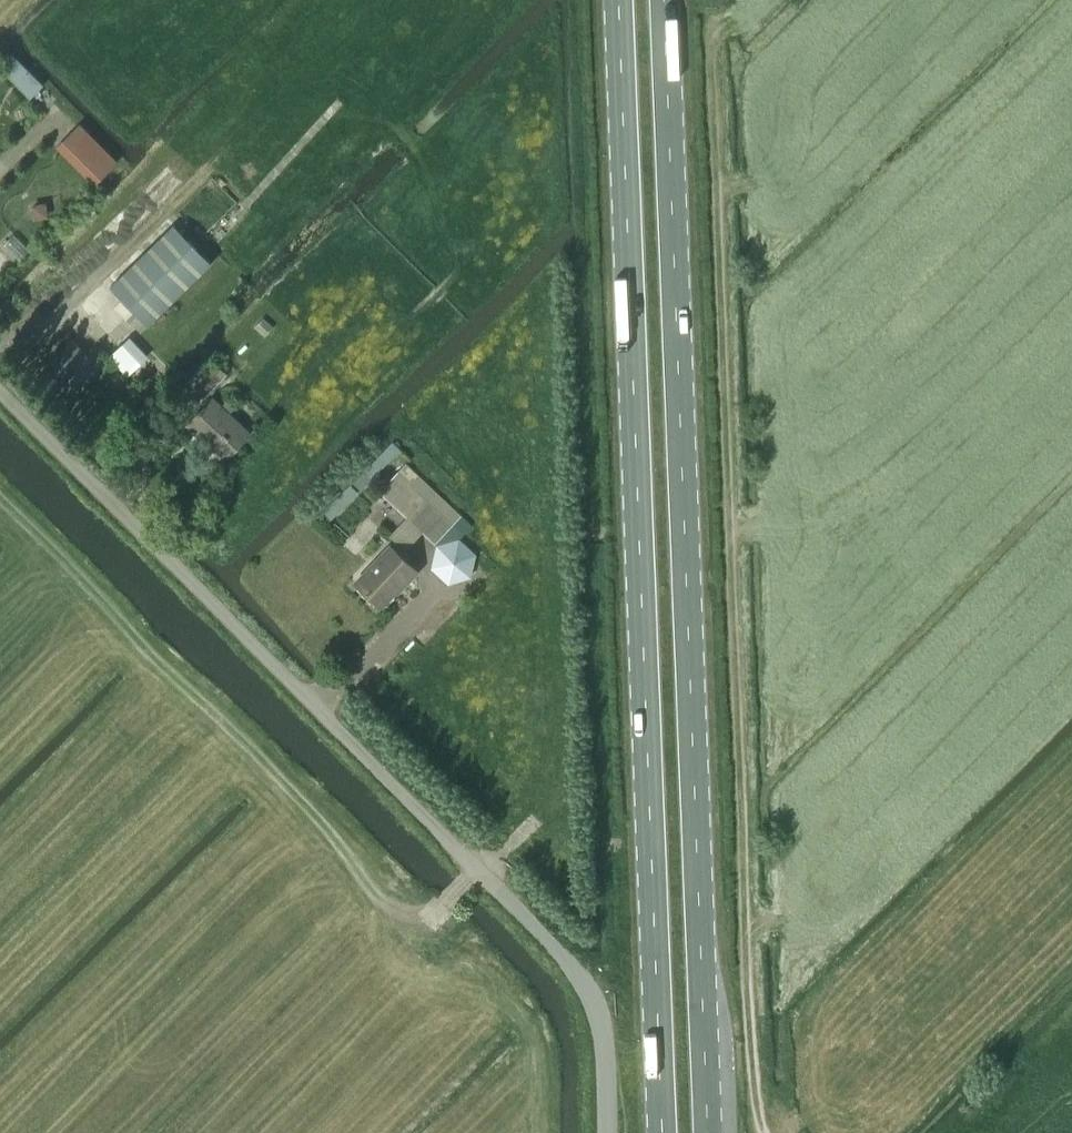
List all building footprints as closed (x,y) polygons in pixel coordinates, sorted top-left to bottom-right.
[(12,52),(0,64),(0,68),(21,89),(35,76),(12,52)] [(79,124),(60,143),(97,181),(117,161),(79,124)] [(61,300),(163,200),(182,182),(166,166),(46,285),(61,300)] [(174,224),(110,286),(148,325),(212,262),(174,224)] [(135,379),(153,360),(125,332),(106,350),(135,379)] [(54,353),(48,359),(75,387),(97,365),(70,338),(54,353)] [(225,374),(224,373),(214,364),(195,384),(206,395),(225,374)] [(186,424),(225,459),(249,432),(210,397),(186,424)] [(405,464),(379,490),(423,532),(430,539),(435,543),(436,545),(458,538),(460,539),(472,526),(437,493),(405,464)] [(351,535),(338,548),(351,560),(364,547),(351,535)] [(436,545),(431,568),(448,584),(471,577),(476,554),(460,539),(458,538),(436,545)] [(388,544),(354,580),(381,606),(396,590),(398,592),(417,572),(388,544)]
